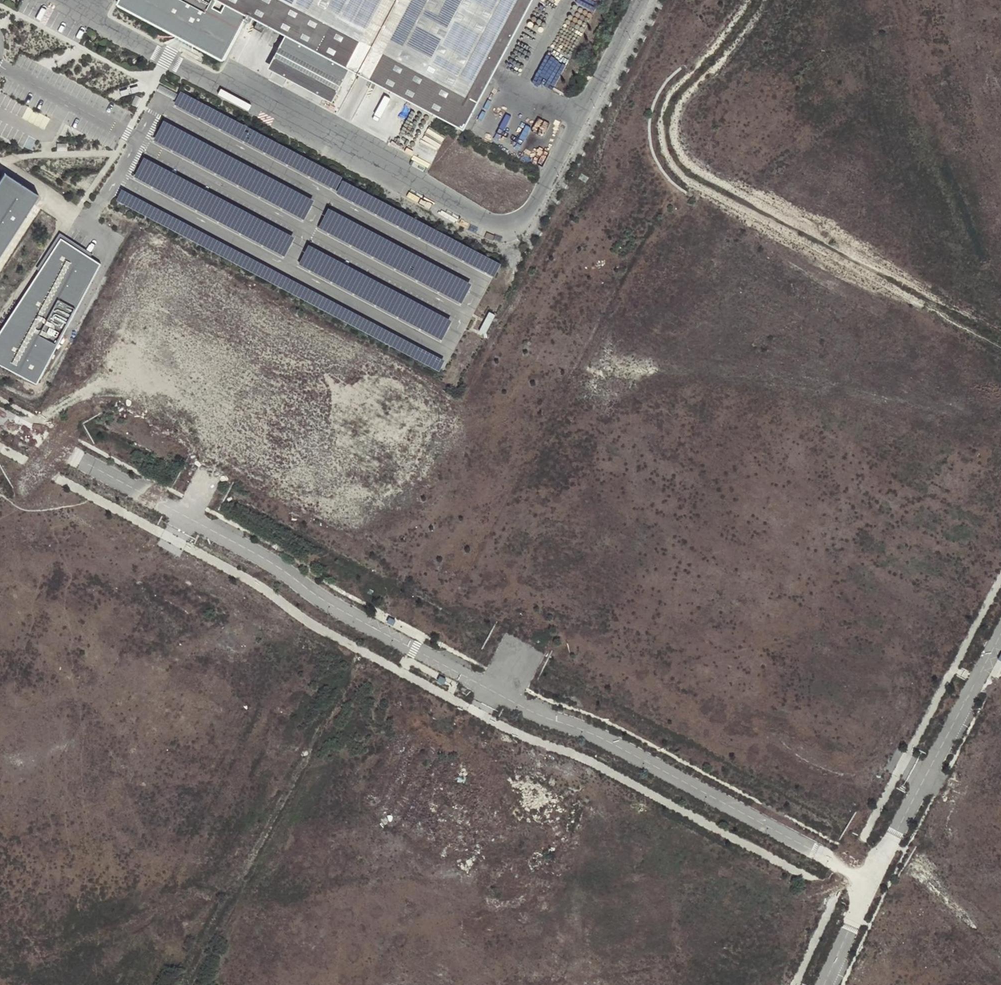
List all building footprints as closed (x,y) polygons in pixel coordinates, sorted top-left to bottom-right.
[(533,0),(120,0),(117,4),(182,38),(223,61),(248,15),(289,37),(346,67),(464,130),(533,0)] [(337,84),(346,67),(289,37),(280,54),(337,84)] [(295,232),(139,161),(131,180),(286,251),(295,232)] [(39,196),(5,173),(0,180),(0,256),(39,196)] [(471,277),(324,213),(315,233),(463,297),(471,277)] [(101,264),(61,239),(44,265),(0,333),(0,365),(37,385),(63,336),(57,333),(62,324),(68,327),(101,264)] [(305,248),(296,267),(442,334),(451,315),(305,248)] [(488,311),(479,330),(486,334),(495,315),(488,311)] [(63,336),(68,327),(62,324),(57,333),(63,336)]
